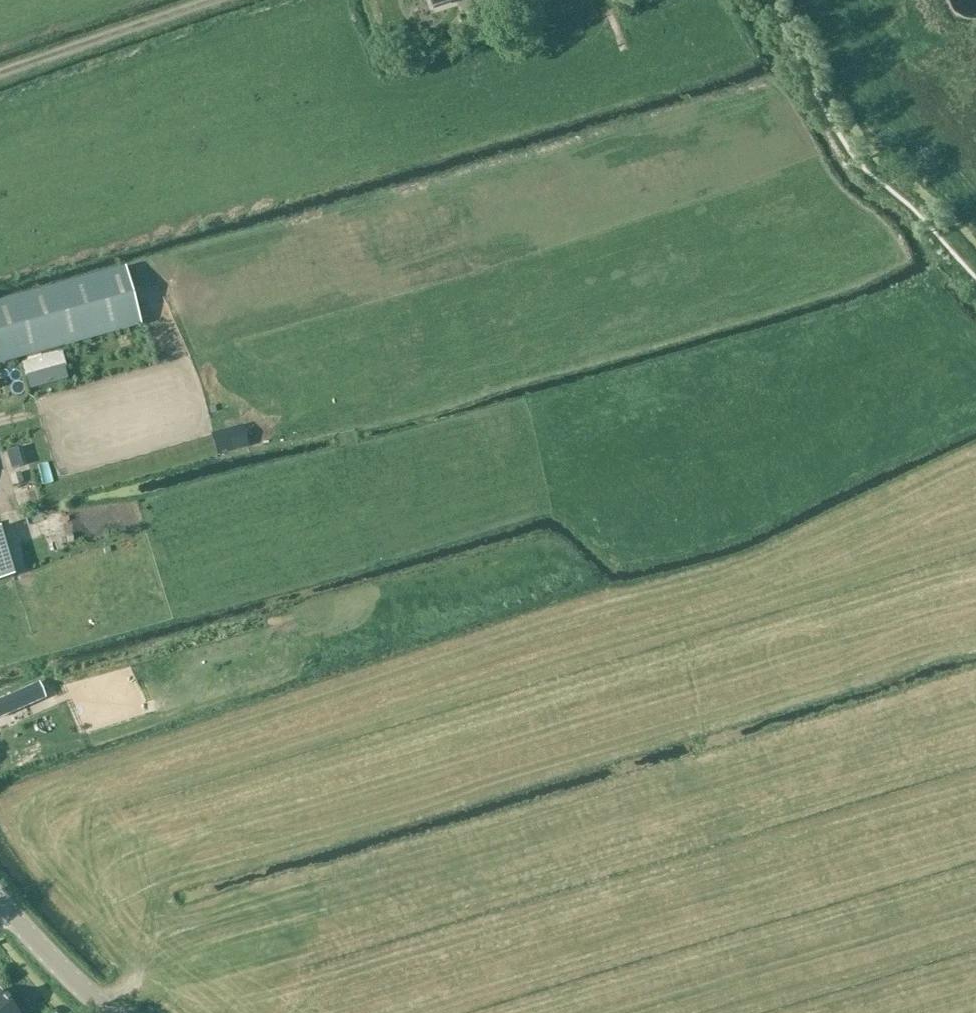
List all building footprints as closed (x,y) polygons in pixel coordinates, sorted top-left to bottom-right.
[(433,9),(460,0),(430,0),(433,9)] [(140,325),(123,267),(0,302),(0,365),(140,325)] [(13,573),(0,532),(0,577),(13,573)] [(44,695),(39,684),(6,698),(11,709),(44,695)] [(0,996),(0,1012),(14,1012),(0,996)]
